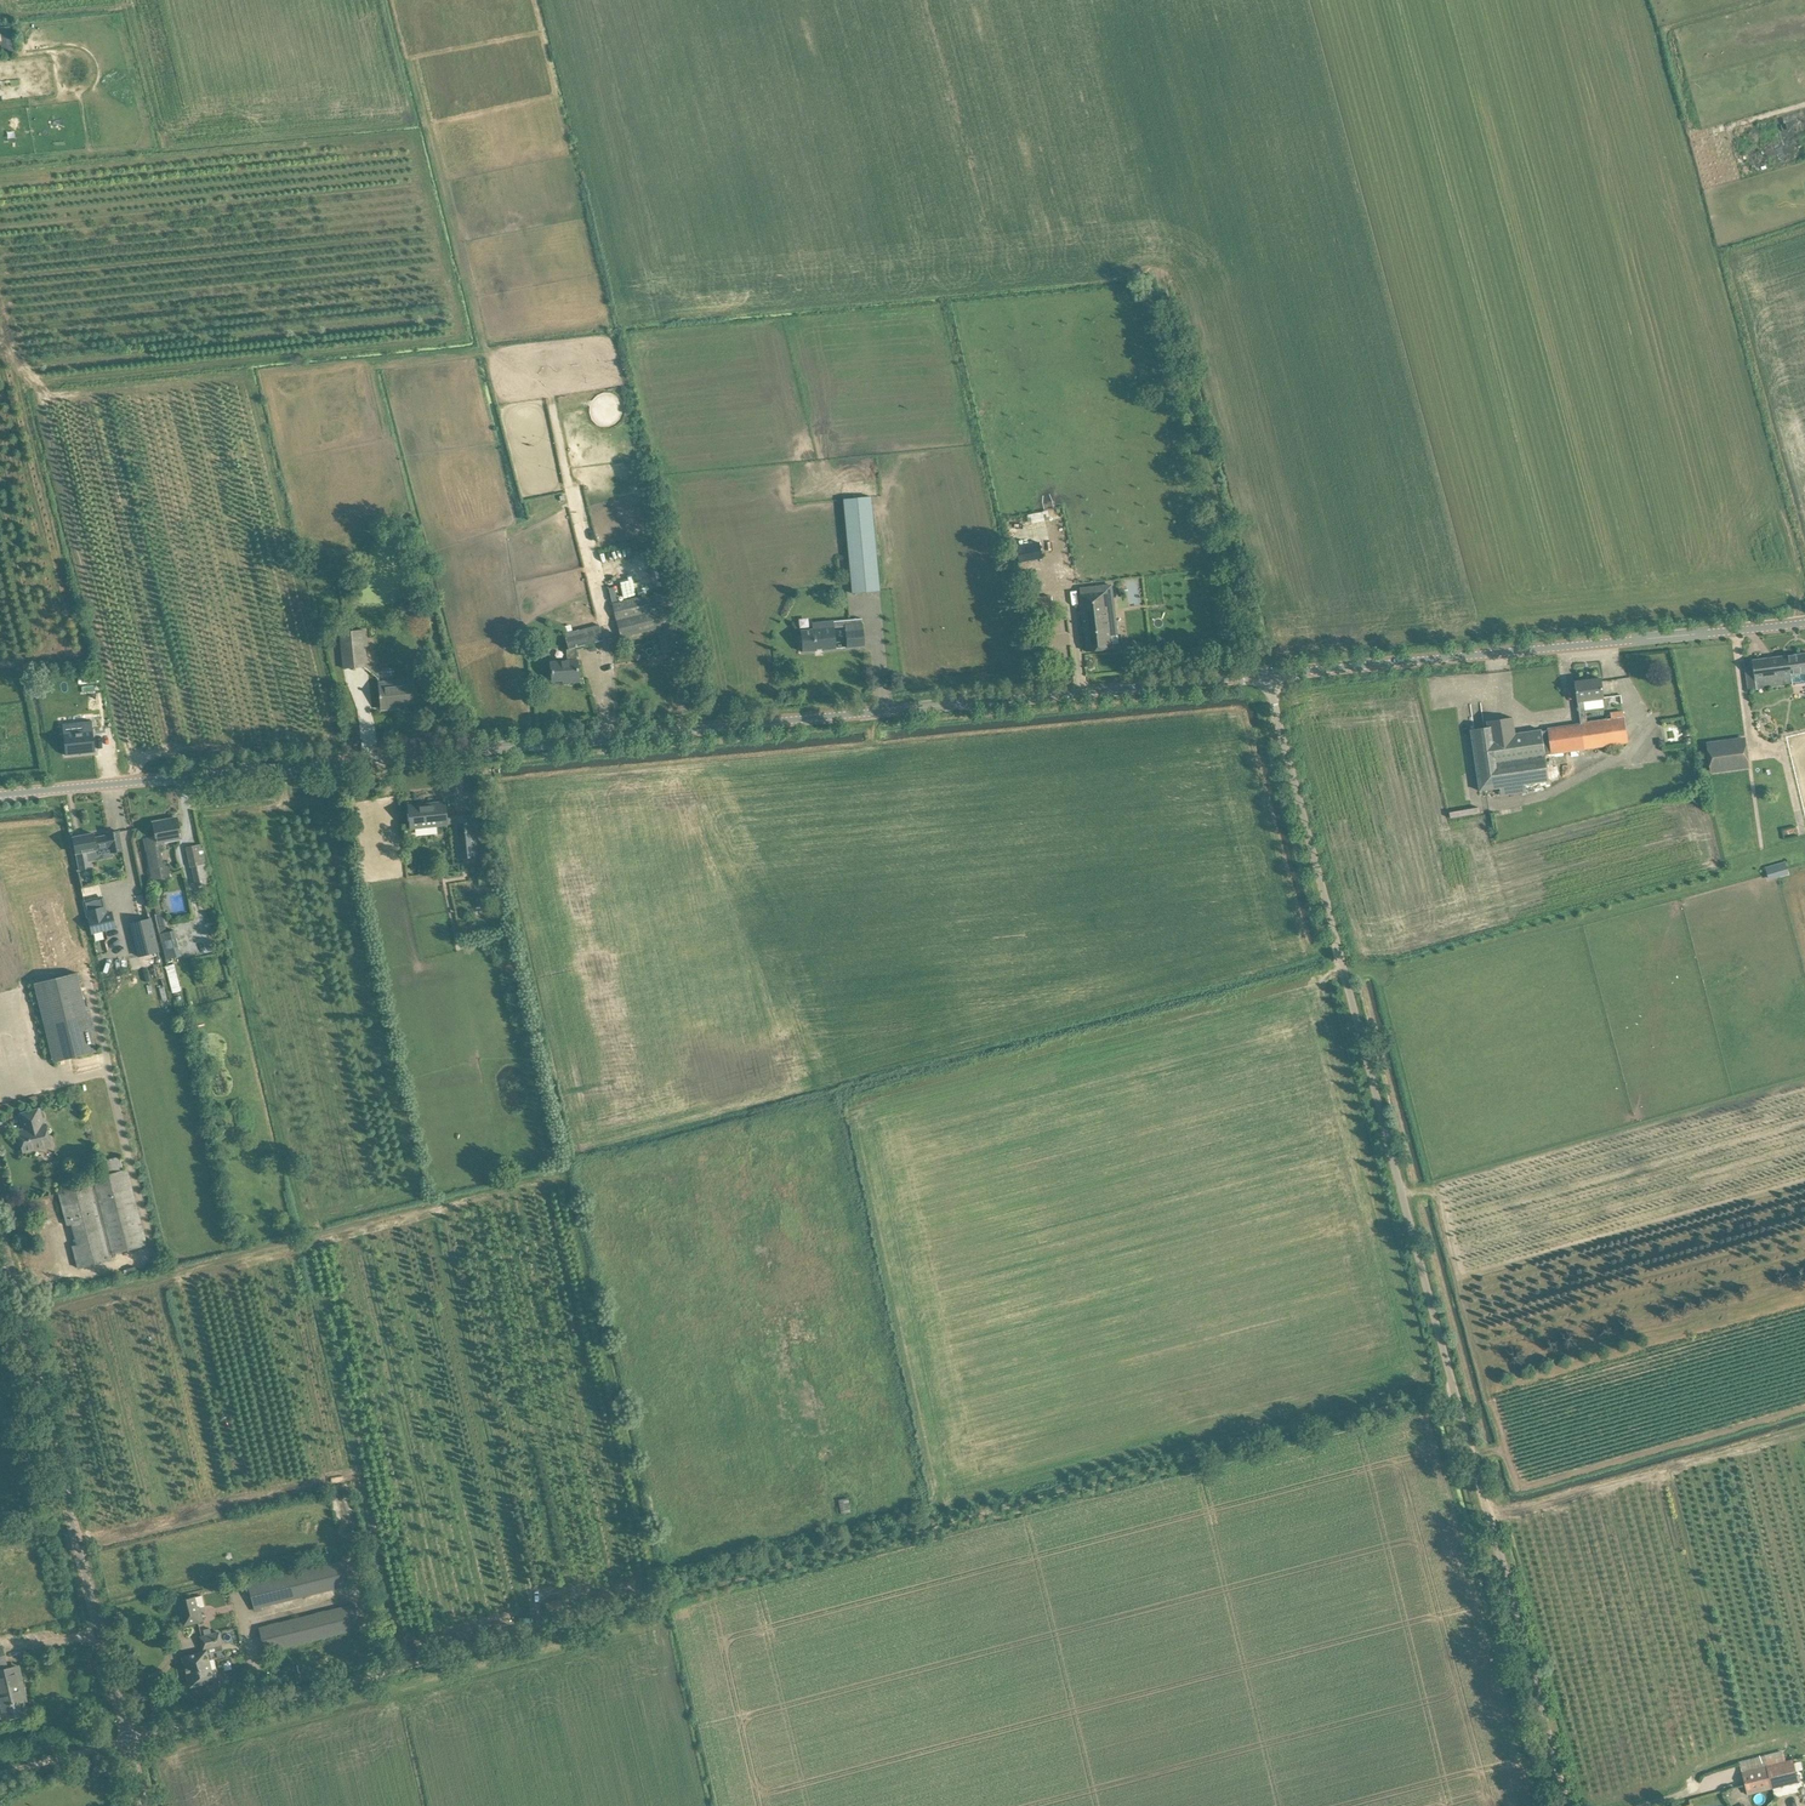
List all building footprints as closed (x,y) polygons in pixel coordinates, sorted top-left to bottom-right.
[(14,54),(10,26),(0,27),(0,36),(3,56),(14,54)] [(1151,295),(1154,294),(1151,282),(1148,283),(1145,283),(1148,296),(1151,295)] [(870,496),(843,499),(852,593),(879,590),(870,496)] [(1020,562),(1041,557),(1037,540),(1016,545),(1020,562)] [(1117,631),(1116,618),(1112,585),(1081,589),(1088,651),(1112,649),(1110,631),(1117,631)] [(621,637),(656,628),(664,627),(672,657),(685,654),(672,606),(668,589),(653,592),(653,594),(647,596),(647,594),(612,603),(621,637)] [(324,632),(333,629),(330,619),(320,622),(324,632)] [(812,629),(801,631),(801,636),(799,636),(800,646),(802,646),(803,651),(835,648),(833,620),(812,622),(812,629)] [(862,622),(845,624),(847,647),(864,646),(862,622)] [(603,640),(599,628),(598,624),(564,633),(568,649),(566,649),(567,661),(550,662),(552,680),(569,679),(569,682),(579,681),(577,660),(576,660),(575,647),(603,640)] [(365,646),(364,630),(341,632),(344,669),(365,667),(363,646),(365,646)] [(1745,661),(1746,673),(1748,690),(1792,684),(1792,682),(1804,680),(1804,653),(1745,661)] [(1602,678),(1576,682),(1578,701),(1580,716),(1586,716),(1585,710),(1604,708),(1603,698),(1604,698),(1602,678)] [(417,703),(416,691),(415,679),(379,682),(380,695),(379,695),(379,697),(380,697),(381,703),(398,702),(398,704),(417,703)] [(1607,704),(1622,704),(1622,695),(1607,696),(1607,704)] [(1431,701),(1431,708),(1452,706),(1451,699),(1431,701)] [(1628,741),(1624,717),(1623,710),(1611,712),(1612,719),(1587,722),(1582,723),(1580,723),(1547,728),(1548,730),(1522,733),(1516,734),(1513,718),(1486,721),(1487,728),(1470,730),(1479,792),(1500,789),(1501,796),(1526,792),(1525,785),(1549,781),(1546,757),(1546,754),(1552,753),(1628,741)] [(85,730),(63,732),(65,755),(95,752),(92,721),(84,721),(85,730)] [(1746,737),(1707,742),(1711,774),(1750,769),(1746,737)] [(473,815),(446,817),(445,802),(430,803),(430,806),(419,807),(419,805),(408,806),(409,809),(410,828),(415,827),(416,835),(438,833),(437,825),(454,824),(457,857),(476,856),(474,827),(473,815)] [(145,838),(147,850),(150,869),(151,880),(170,877),(167,864),(164,864),(160,847),(165,846),(164,841),(181,837),(179,830),(177,818),(167,819),(167,820),(164,821),(164,820),(153,822),(156,836),(145,838)] [(122,850),(121,843),(119,831),(108,833),(108,835),(94,837),(93,833),(73,837),(75,849),(76,853),(79,870),(90,868),(90,865),(89,861),(113,857),(112,852),(122,850)] [(209,884),(205,864),(201,844),(187,847),(191,867),(192,867),(196,887),(209,884)] [(1785,861),(1765,867),(1767,875),(1769,880),(1779,877),(1789,874),(1788,869),(1785,861)] [(102,897),(85,902),(89,918),(92,932),(115,927),(112,912),(106,913),(102,897)] [(39,902),(52,969),(74,965),(60,898),(39,902)] [(156,914),(155,914),(156,921),(164,954),(180,951),(175,931),(167,933),(164,920),(162,912),(161,913),(156,914)] [(159,951),(151,918),(129,923),(138,957),(159,951)] [(173,992),(181,990),(173,963),(166,965),(173,992)] [(54,1062),(96,1051),(77,972),(34,983),(54,1062)] [(23,1152),(35,1149),(51,1145),(46,1123),(43,1124),(39,1108),(31,1111),(19,1113),(22,1125),(23,1129),(18,1131),(23,1152)] [(91,1163),(95,1178),(90,1179),(92,1184),(59,1193),(67,1225),(72,1224),(77,1244),(72,1246),(78,1267),(90,1264),(112,1259),(110,1254),(146,1245),(126,1170),(123,1171),(120,1156),(91,1163)] [(343,1560),(248,1583),(254,1608),(349,1584),(343,1560)] [(184,1624),(196,1621),(203,1620),(200,1607),(204,1606),(202,1595),(178,1600),(184,1624)] [(560,1598),(545,1602),(548,1613),(563,1609),(560,1598)] [(354,1603),(259,1627),(265,1652),(360,1628),(354,1603)] [(200,1637),(203,1649),(222,1644),(219,1632),(200,1637)] [(2,1718),(4,1718),(10,1716),(10,1718),(20,1716),(20,1714),(25,1713),(20,1690),(23,1690),(21,1680),(18,1666),(11,1667),(5,1668),(4,1664),(6,1663),(1,1646),(0,1646),(0,1711),(2,1718)] [(190,1687),(202,1684),(214,1681),(206,1650),(182,1656),(185,1668),(186,1668),(187,1672),(186,1672),(190,1687)] [(1793,1760),(1767,1766),(1772,1787),(1798,1781),(1793,1760)] [(1742,1772),(1748,1794),(1772,1787),(1767,1766),(1742,1772)]
